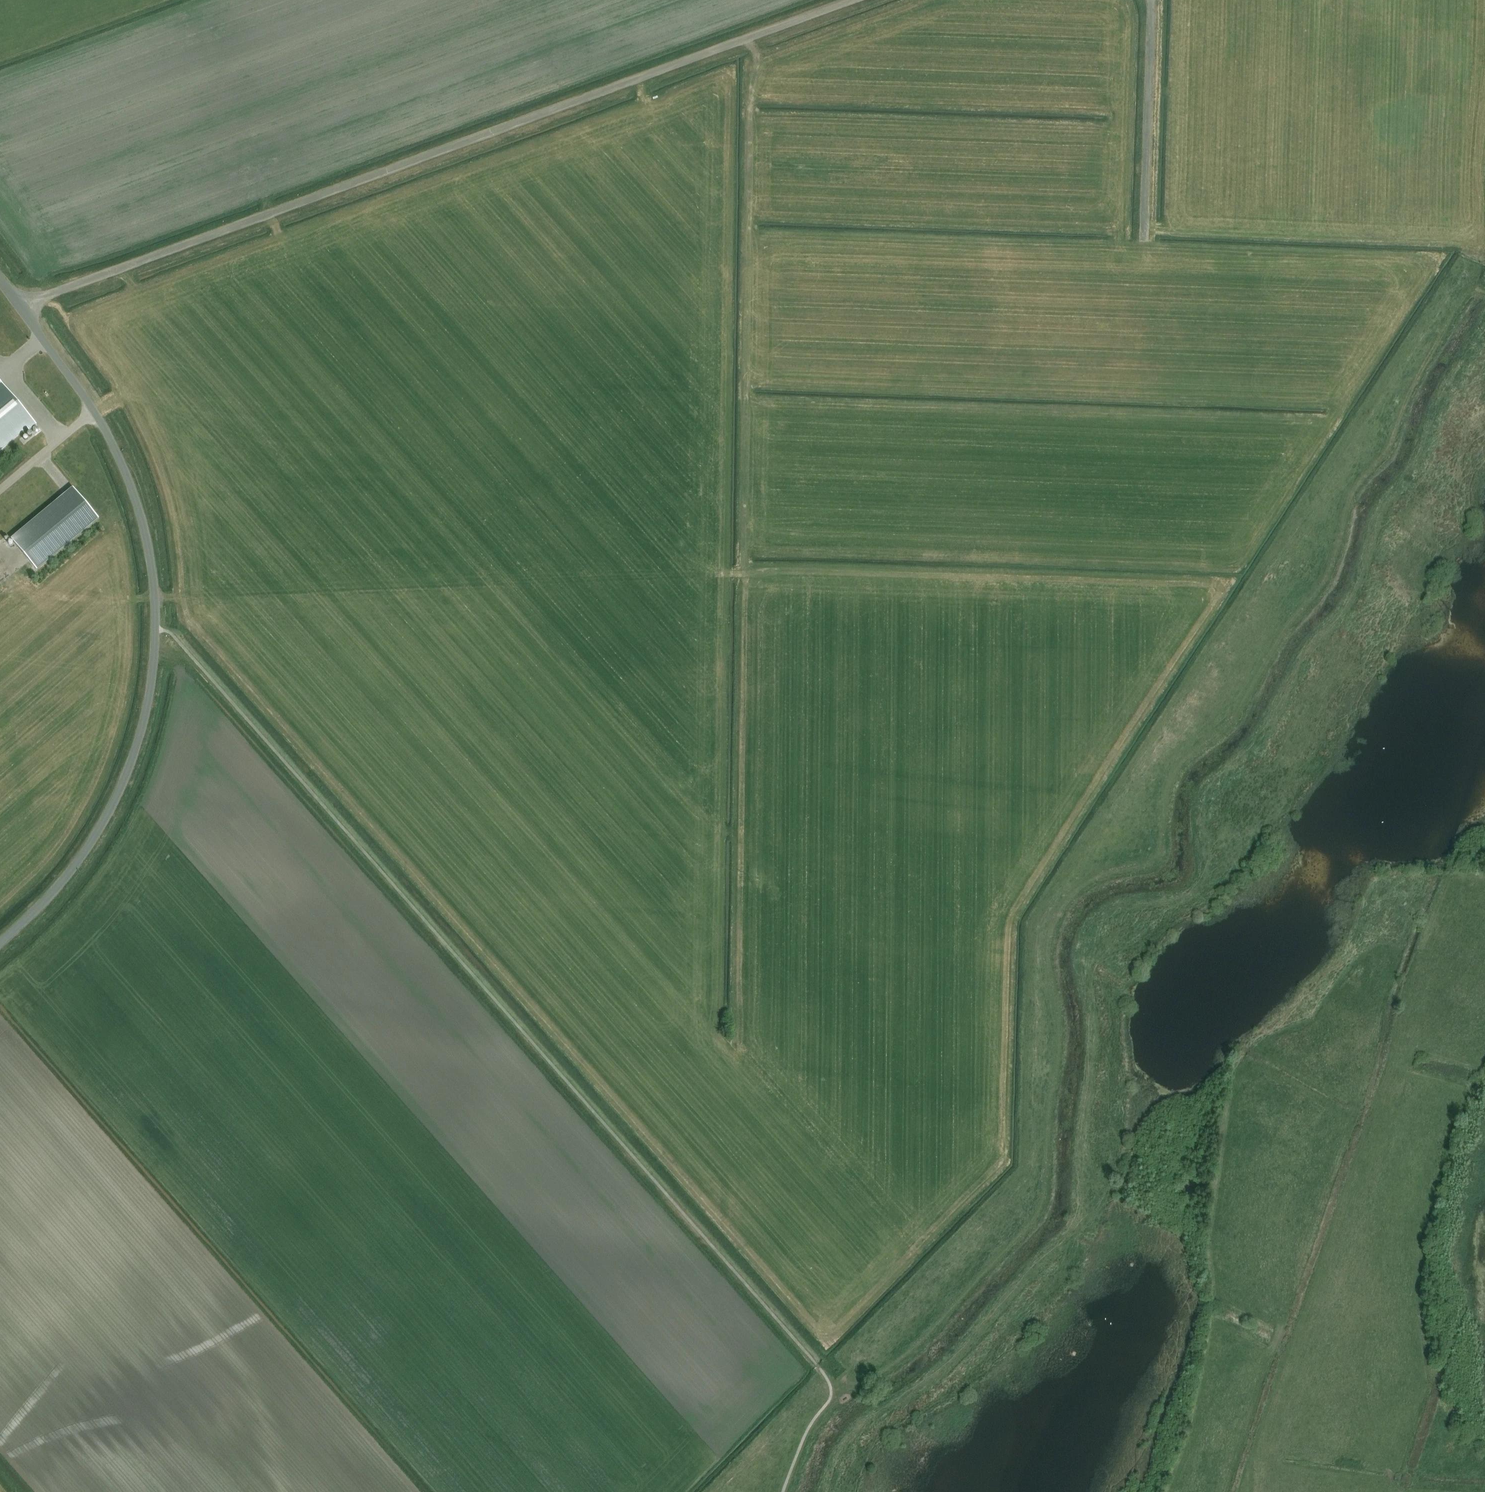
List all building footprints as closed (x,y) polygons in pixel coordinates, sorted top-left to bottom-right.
[(35,423),(0,382),(0,452),(35,423)] [(73,488),(12,540),(38,570),(99,518),(73,488)]
